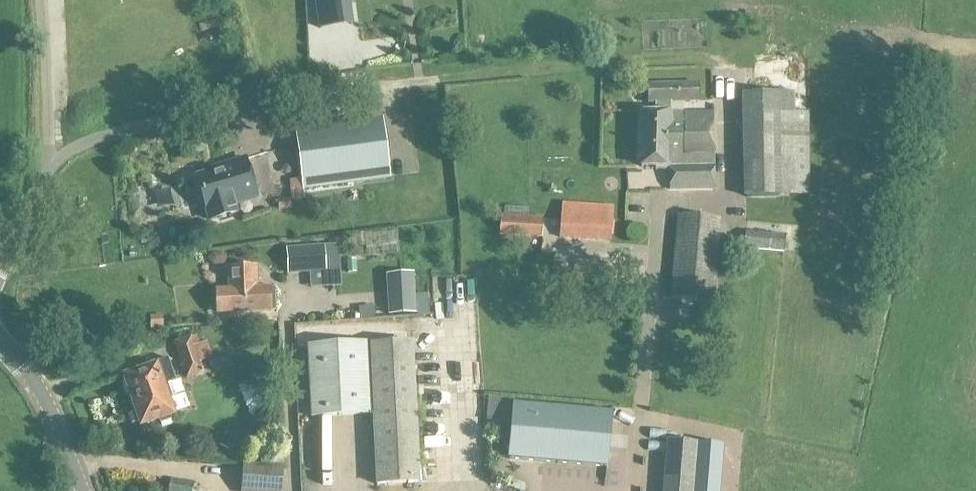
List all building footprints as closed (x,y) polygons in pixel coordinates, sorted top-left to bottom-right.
[(321,26),(352,22),(349,0),(318,0),(321,26)] [(698,83),(649,85),(649,103),(671,104),(698,103),(698,83)] [(794,93),(742,94),(744,198),(809,196),(808,112),(795,112),(794,93)] [(714,190),(714,168),(712,112),(671,113),(643,113),(642,166),(669,167),(670,191),(714,190)] [(381,119),(295,130),(303,188),(389,177),(381,119)] [(221,171),(197,178),(210,222),(236,214),(234,206),(258,199),(246,160),(220,167),(221,171)] [(291,201),(291,199),(279,201),(280,210),(292,208),(291,201)] [(501,214),(499,236),(542,238),(544,217),(501,214)] [(677,215),(670,299),(714,302),(722,219),(677,215)] [(747,219),(744,262),(782,266),(785,235),(772,234),(774,221),(747,219)] [(326,272),(325,247),(325,246),(287,248),(288,275),(310,273),(325,272),(326,272)] [(325,272),(326,283),(326,287),(342,286),(339,246),(325,247),(326,272),(325,272)] [(215,265),(222,264),(225,261),(225,257),(223,254),(221,253),(213,254),(210,258),(211,262),(215,265)] [(271,311),(270,289),(258,289),(257,267),(228,269),(229,289),(214,290),(215,314),(229,313),(271,311)] [(326,283),(325,272),(310,273),(311,285),(326,283)] [(416,296),(417,316),(429,315),(428,295),(416,296)] [(192,337),(175,342),(187,379),(204,374),(199,359),(213,354),(208,337),(194,342),(192,337)] [(373,416),(376,486),(420,484),(413,342),(367,343),(306,346),(310,419),(373,416)] [(142,367),(144,371),(124,378),(141,427),(173,416),(167,400),(172,398),(168,385),(176,382),(168,359),(155,363),(155,362),(142,367)] [(606,468),(611,413),(513,404),(508,459),(606,468)] [(663,490),(694,490),(699,443),(667,440),(663,490)] [(241,490),(282,490),(284,467),(243,464),(241,490)] [(169,490),(193,490),(194,483),(172,479),(169,490)]
